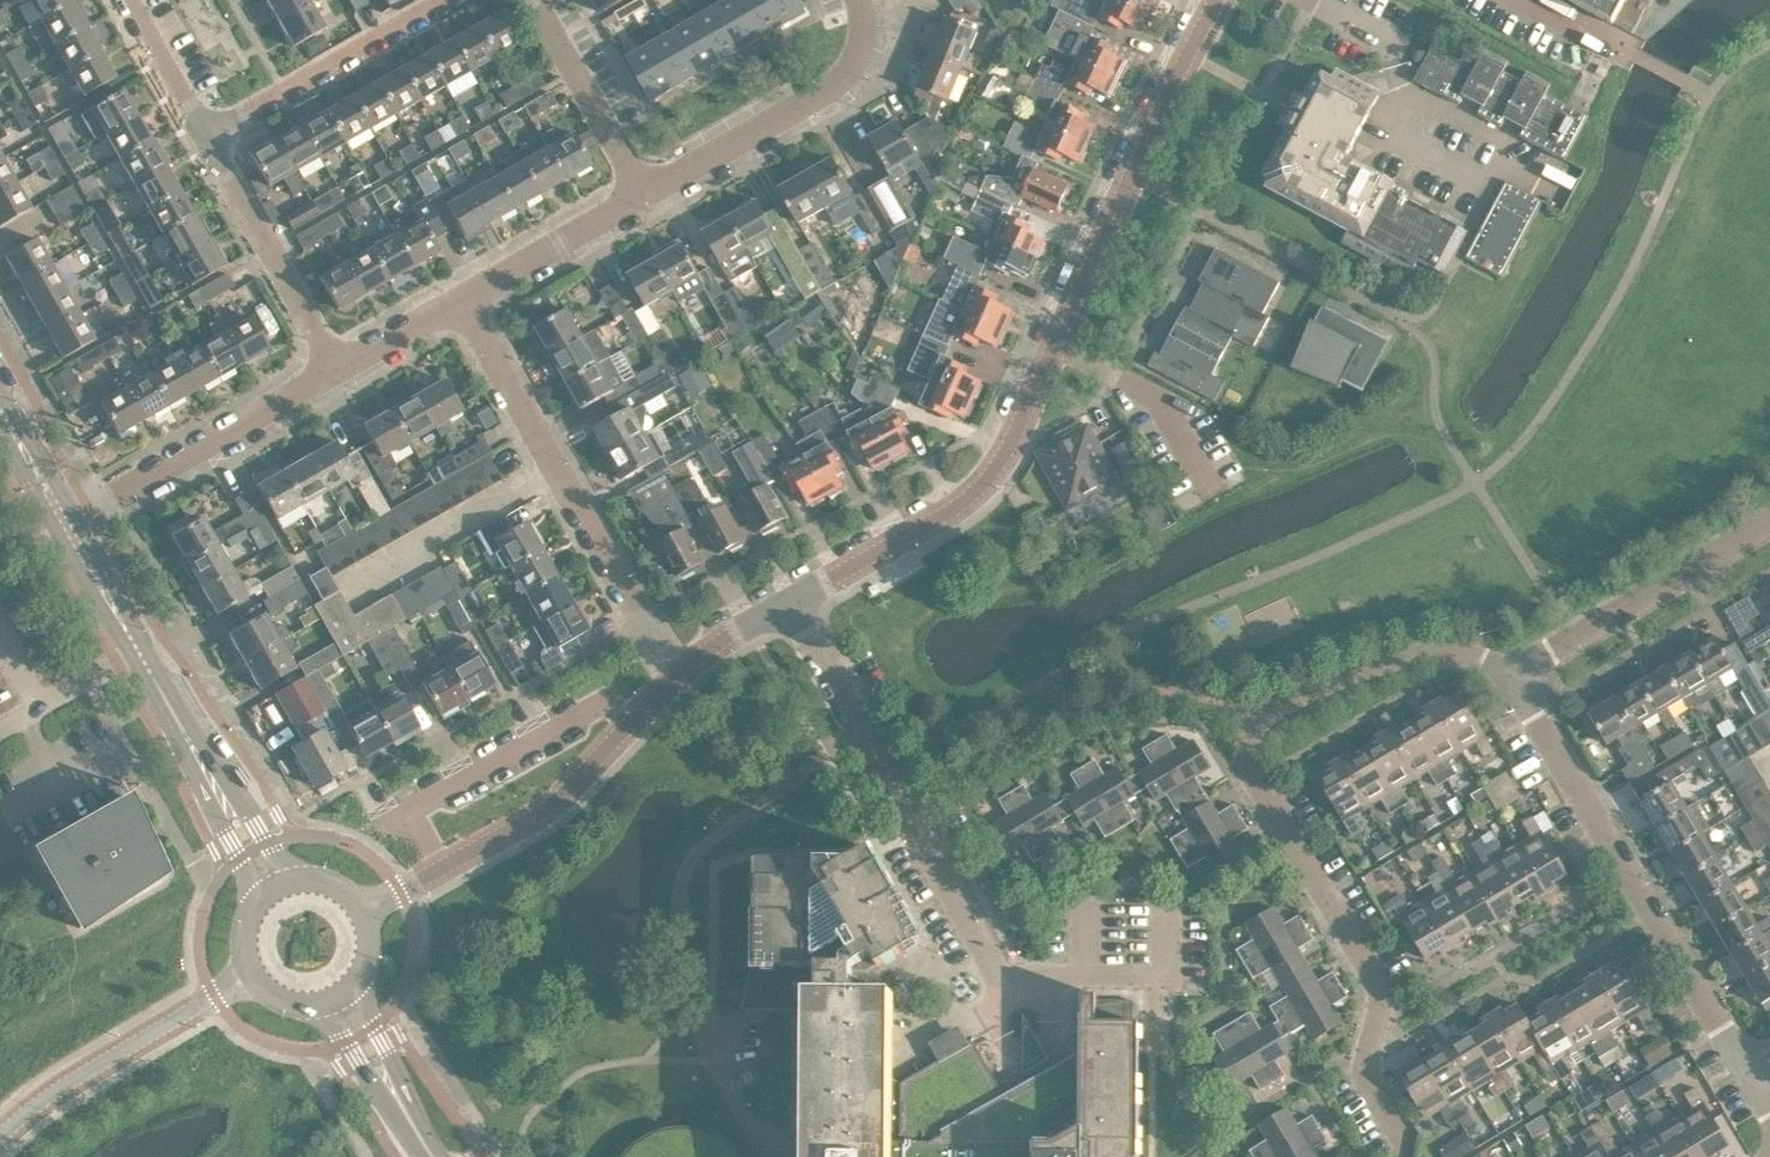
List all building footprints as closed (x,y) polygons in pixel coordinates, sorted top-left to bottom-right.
[(71,1),(71,0),(28,0),(39,19),(71,1)] [(308,0),(266,0),(277,20),(310,2),(308,0)] [(367,2),(366,0),(349,0),(354,10),(367,2)] [(600,11),(620,0),(594,0),(600,11)] [(643,0),(635,0),(628,4),(632,12),(646,5),(643,0)] [(738,0),(727,0),(714,8),(738,50),(759,37),(738,0)] [(759,37),(781,25),(766,0),(738,0),(759,37)] [(781,25),(804,12),(797,0),(766,0),(781,25)] [(971,0),(949,0),(956,10),(971,0)] [(1150,14),(1123,0),(1106,0),(1102,7),(1087,0),(1054,0),(1051,6),(1059,10),(1093,26),(1097,16),(1121,28),(1124,22),(1141,31),(1142,28),(1145,29),(1151,18),(1148,16),(1150,14)] [(1150,14),(1151,11),(1154,12),(1160,1),(1158,0),(1123,0),(1150,14)] [(1630,31),(1647,0),(1448,0),(1560,60),(1571,38),(1587,10),(1587,9),(1612,22),(1630,32),(1630,31)] [(85,26),(71,1),(39,19),(53,44),(85,26)] [(291,46),(324,27),(310,2),(277,20),(291,46)] [(628,4),(614,12),(619,20),(632,12),(628,4)] [(738,50),(714,8),(693,20),(717,62),(738,50)] [(476,24),(495,56),(520,42),(502,9),(476,24)] [(1043,43),(1076,59),(1117,79),(1119,76),(1121,77),(1127,65),(1124,64),(1126,61),(1109,53),(1112,46),(1088,35),(1093,26),(1059,10),(1043,43)] [(976,30),(945,17),(931,53),(962,65),(976,30)] [(717,62),(693,20),(672,32),(696,74),(717,62)] [(470,71),(495,56),(476,24),(451,38),(470,71)] [(100,51),(85,26),(53,44),(68,70),(100,51)] [(696,74),(672,32),(651,44),(675,86),(696,74)] [(426,52),(444,85),(470,71),(451,38),(426,52)] [(651,44),(627,57),(651,99),(675,86),(651,44)] [(1474,68),(1432,45),(1413,80),(1458,104),(1463,95),(1481,105),(1477,114),(1500,126),(1505,118),(1523,128),(1519,136),(1563,160),(1587,115),(1545,93),(1549,84),(1526,72),(1522,80),(1503,70),(1507,62),(1484,49),(1474,68)] [(12,67),(25,60),(17,46),(4,54),(12,67)] [(100,51),(68,70),(82,95),(114,77),(100,51)] [(419,99),(444,85),(426,52),(400,67),(419,99)] [(962,65),(931,53),(916,88),(917,89),(915,95),(930,102),(933,95),(947,101),(962,65)] [(1116,82),(1117,79),(1076,59),(1071,71),(1052,62),(1050,67),(1046,65),(1038,81),(1062,92),(1066,83),(1089,94),(1092,88),(1109,96),(1110,93),(1113,95),(1118,83),(1116,82)] [(19,81),(32,73),(25,60),(12,67),(19,81)] [(394,114),(419,99),(400,67),(375,81),(394,114)] [(519,98),(544,84),(537,71),(511,85),(519,98)] [(1417,260),(1440,272),(1463,229),(1387,188),(1391,180),(1345,156),(1378,95),(1334,71),(1329,80),(1319,75),(1307,97),(1298,92),(1281,126),(1289,130),(1264,177),(1266,183),(1349,227),(1343,238),(1410,274),(1417,260)] [(1038,81),(1034,79),(1024,102),(1050,114),(1045,125),(1087,144),(1088,141),(1091,143),(1096,131),(1093,129),(1095,126),(1082,120),(1085,114),(1057,101),(1062,92),(1038,81)] [(375,81),(350,96),(368,128),(394,114),(375,81)] [(34,106),(47,98),(39,85),(26,92),(34,106)] [(505,106),(519,98),(511,85),(497,93),(505,106)] [(104,133),(136,114),(121,89),(79,113),(94,139),(105,133),(104,133)] [(529,118),(555,103),(548,91),(522,105),(529,118)] [(14,116),(27,108),(19,96),(6,103),(14,116)] [(343,142),(368,128),(350,96),(325,110),(343,142)] [(479,121),(493,113),(485,100),(472,108),(479,121)] [(22,130),(35,122),(27,108),(14,116),(22,130)] [(297,121),(299,124),(318,157),(343,142),(325,110),(316,115),(314,111),(297,121)] [(504,132),(520,123),(513,111),(497,120),(504,132)] [(150,140),(136,114),(104,133),(105,133),(119,158),(150,140)] [(454,135),(468,127),(460,115),(447,122),(454,135)] [(928,116),(915,123),(933,154),(948,128),(928,116)] [(905,173),(900,163),(916,154),(922,163),(935,156),(933,154),(915,123),(903,130),(897,120),(868,137),(891,175),(865,190),(886,226),(897,246),(885,253),(896,274),(920,224),(893,180),(905,173)] [(293,171),(318,157),(299,124),(274,139),(293,171)] [(1085,147),(1087,144),(1045,125),(1040,137),(1013,124),(1003,147),(1023,156),(1025,157),(1030,146),(1035,148),(1034,149),(1058,161),(1061,154),(1078,162),(1080,159),(1082,160),(1088,148),(1085,147)] [(479,146),(494,138),(487,125),(472,134),(479,146)] [(546,146),(564,179),(590,164),(581,150),(595,142),(587,128),(574,136),(571,132),(557,140),(550,129),(539,135),(545,147),(546,146)] [(429,149),(443,142),(435,129),(422,137),(429,149)] [(62,156),(75,149),(68,136),(55,143),(62,156)] [(264,140),(247,150),(267,186),(282,177),(292,194),(302,188),(293,171),(274,139),(266,144),(264,140)] [(150,140),(119,158),(133,183),(165,165),(169,163),(160,147),(156,149),(150,140)] [(447,149),(454,161),(470,152),(463,140),(447,149)] [(404,164),(418,156),(410,143),(397,151),(404,164)] [(539,193),(564,179),(546,146),(545,147),(531,155),(525,145),(514,151),(516,153),(520,161),(521,161),(539,193)] [(42,166),(56,159),(48,146),(35,153),(42,166)] [(70,170),(83,162),(75,149),(62,156),(70,170)] [(441,168),(454,161),(447,149),(409,170),(416,183),(441,168)] [(514,208),(539,193),(521,161),(520,161),(516,153),(491,167),(495,175),(514,208)] [(1037,162),(1025,157),(1023,156),(1014,177),(986,176),(981,188),(966,181),(965,183),(1000,199),(1012,204),(1018,206),(1022,196),(1056,211),(1061,200),(1064,201),(1069,190),(1066,188),(1068,185),(1034,170),(1037,162)] [(15,182),(1,157),(0,157),(0,191),(15,182)] [(379,178),(393,170),(385,158),(372,165),(379,178)] [(805,173),(823,204),(849,189),(842,177),(844,176),(841,172),(840,173),(831,158),(805,173)] [(50,180),(63,172),(56,159),(42,166),(50,180)] [(179,190),(165,165),(133,183),(147,208),(179,190)] [(354,193),(367,185),(360,172),(346,180),(354,193)] [(788,208),(789,207),(796,219),(823,204),(805,173),(778,188),(787,203),(785,204),(788,208)] [(514,208),(495,175),(470,190),(488,222),(514,208)] [(267,188),(260,176),(251,181),(258,193),(267,188)] [(1515,187),(1515,185),(1505,180),(1505,181),(1513,186),(1510,193),(1501,188),(1501,189),(1509,193),(1502,207),(1494,202),(1464,257),(1501,277),(1542,200),(1541,199),(1537,207),(1510,193),(1514,186),(1515,187)] [(30,208),(15,182),(0,191),(0,224),(30,208)] [(1000,199),(965,183),(961,192),(976,199),(971,210),(992,220),(985,234),(1036,257),(1037,254),(1039,256),(1045,243),(1042,242),(1044,239),(1026,231),(1029,225),(1007,215),(1012,204),(1000,199)] [(377,205),(391,197),(383,184),(370,192),(377,205)] [(52,212),(77,197),(70,185),(45,199),(52,212)] [(91,207),(104,199),(97,186),(84,193),(91,207)] [(193,215),(179,190),(147,208),(162,233),(193,215)] [(470,190),(445,204),(463,236),(488,222),(470,190)] [(872,234),(886,226),(865,190),(852,198),(872,234)] [(317,214),(331,205),(324,193),(310,201),(317,214)] [(59,224),(84,210),(77,197),(52,212),(59,224)] [(352,219),(366,211),(358,198),(345,206),(352,219)] [(404,229),(399,220),(389,225),(394,234),(413,265),(439,251),(432,238),(443,231),(424,198),(411,206),(419,220),(404,229)] [(729,216),(747,247),(753,258),(766,250),(760,240),(774,232),(756,201),(755,201),(754,199),(751,198),(739,205),(738,207),(740,210),(729,216)] [(99,220),(112,212),(104,199),(91,207),(99,220)] [(291,228),(317,214),(310,201),(284,215),(291,228)] [(327,233),(342,225),(335,212),(320,220),(327,233)] [(193,215),(162,233),(176,259),(208,241),(212,238),(203,223),(199,225),(193,215)] [(733,255),(747,247),(729,216),(702,232),(725,273),(739,266),(733,255)] [(302,248),(327,233),(320,220),(295,235),(302,248)] [(86,244),(99,236),(92,223),(79,231),(86,244)] [(394,234),(369,248),(388,280),(413,265),(394,234)] [(954,263),(957,265),(978,274),(983,263),(1007,274),(1010,267),(1013,269),(1011,272),(1024,277),(1025,274),(1027,275),(1029,272),(1031,273),(1036,263),(1033,262),(1036,257),(985,234),(979,248),(964,241),(954,263)] [(789,235),(774,243),(805,299),(820,290),(798,250),(789,235)] [(94,256),(107,249),(99,236),(86,244),(94,256)] [(120,257),(133,250),(125,236),(112,243),(120,257)] [(19,281),(50,263),(36,237),(4,255),(19,281)] [(222,266),(208,241),(176,259),(190,284),(222,266)] [(811,242),(798,250),(820,290),(834,282),(811,242)] [(681,243),(654,259),(672,290),(697,276),(711,299),(710,300),(726,328),(722,330),(729,341),(745,331),(723,293),(709,268),(699,274),(681,243)] [(388,280),(369,248),(344,263),(362,294),(388,280)] [(1279,282),(1215,248),(1198,280),(1202,282),(1189,307),(1185,305),(1159,353),(1162,355),(1155,368),(1148,364),(1147,365),(1201,394),(1202,393),(1207,395),(1216,378),(1211,375),(1232,336),(1252,346),(1268,316),(1262,313),(1279,282)] [(127,270),(140,263),(133,250),(120,257),(127,270)] [(654,259),(627,274),(644,306),(672,290),(654,259)] [(33,306),(65,288),(50,263),(19,281),(33,306)] [(362,294),(344,263),(319,277),(337,308),(362,294)] [(1009,316),(1012,310),(995,302),(997,296),(974,285),(978,274),(957,265),(941,300),(962,310),(1004,328),(1005,326),(1008,327),(1012,317),(1009,316)] [(115,293),(128,285),(120,272),(107,280),(115,293)] [(208,300),(233,285),(226,272),(200,287),(208,300)] [(142,295),(155,288),(147,274),(134,282),(142,295)] [(615,317),(628,310),(612,283),(599,290),(615,317)] [(122,306),(135,299),(128,285),(115,293),(122,306)] [(745,331),(758,324),(735,285),(723,293),(745,331)] [(194,307),(208,300),(200,287),(187,294),(194,307)] [(47,332),(79,314),(65,288),(33,306),(47,332)] [(975,345),(978,339),(996,346),(997,343),(1000,344),(1005,332),(1003,331),(1004,328),(962,310),(941,300),(940,299),(924,334),(947,345),(951,334),(975,345)] [(1386,341),(1387,339),(1324,306),(1316,323),(1310,320),(1286,372),(1338,395),(1341,388),(1360,397),(1361,395),(1360,395),(1385,340),(1386,341)] [(157,328),(170,321),(163,308),(150,315),(157,328)] [(544,343),(550,354),(582,336),(566,309),(535,327),(536,328),(532,331),(540,345),(544,343)] [(783,312),(760,328),(771,345),(795,329),(783,312)] [(62,357),(93,339),(79,314),(47,332),(62,357)] [(144,336),(157,328),(150,315),(137,323),(144,336)] [(225,330),(243,362),(268,347),(251,316),(225,330)] [(209,326),(215,336),(200,345),(218,376),(243,362),(225,330),(219,320),(209,326)] [(664,364),(677,356),(660,328),(648,335),(662,359),(664,364)] [(550,354),(566,381),(597,363),(597,364),(609,357),(610,356),(595,329),(582,336),(550,354)] [(937,367),(931,379),(972,398),(973,396),(976,397),(981,385),(979,384),(980,380),(963,372),(966,366),(942,355),(947,345),(924,334),(914,356),(937,367)] [(107,357),(120,349),(113,336),(99,344),(107,357)] [(81,372),(107,357),(99,344),(74,359),(81,372)] [(192,391),(218,376),(200,345),(175,359),(192,391)] [(610,405),(628,395),(640,388),(669,372),(664,364),(662,359),(623,381),(609,357),(597,364),(597,363),(566,381),(581,408),(604,395),(610,405)] [(167,405),(192,391),(175,359),(149,374),(167,405)] [(89,403),(68,367),(48,379),(69,414),(89,403)] [(670,375),(669,372),(640,388),(628,395),(636,408),(679,384),(673,373),(670,375)] [(142,419),(167,405),(149,374),(124,388),(142,419)] [(871,376),(868,383),(857,378),(857,379),(869,384),(866,390),(894,399),(899,389),(871,376)] [(461,410),(443,379),(417,394),(435,425),(441,436),(452,430),(446,418),(461,410)] [(890,409),(894,399),(866,390),(869,384),(857,379),(851,393),(860,401),(884,412),(870,419),(870,420),(890,459),(893,458),(894,460),(906,454),(904,452),(907,450),(898,433),(904,430),(892,408),(890,409)] [(971,401),(972,398),(931,379),(920,404),(950,418),(953,411),(964,417),(965,413),(968,414),(973,403),(971,401)] [(117,434),(142,419),(124,388),(99,402),(117,434)] [(820,401),(815,393),(809,397),(815,405),(820,401)] [(409,440),(435,425),(417,394),(391,409),(409,440)] [(890,459),(870,420),(870,419),(860,408),(848,414),(845,408),(839,411),(834,401),(820,409),(836,438),(845,432),(858,455),(864,452),(873,469),(876,467),(877,469),(889,463),(887,461),(890,459)] [(605,449),(607,454),(645,432),(643,430),(648,429),(651,426),(652,421),(649,417),(645,414),(640,415),(637,419),(630,407),(593,429),(597,437),(594,439),(601,451),(605,449)] [(362,425),(371,440),(361,446),(391,499),(403,492),(382,455),(409,440),(391,409),(362,425)] [(796,443),(803,455),(825,495),(827,493),(829,496),(840,490),(839,487),(842,485),(836,475),(842,471),(827,443),(836,438),(820,409),(797,421),(806,437),(796,443)] [(1119,480),(1087,423),(1035,452),(1066,509),(1119,480)] [(743,426),(716,437),(720,448),(747,438),(743,426)] [(698,450),(712,443),(704,428),(661,452),(669,465),(698,449),(698,450)] [(659,457),(645,432),(607,454),(621,479),(659,457)] [(807,504),(810,503),(812,505),(823,499),(822,497),(825,495),(803,455),(782,467),(780,462),(764,433),(753,439),(759,450),(758,451),(774,476),(782,472),(795,497),(801,493),(807,504)] [(775,525),(774,523),(784,517),(767,485),(774,481),(772,478),(774,476),(758,451),(759,450),(753,439),(733,450),(750,482),(737,489),(760,530),(762,529),(764,531),(775,525)] [(388,509),(354,450),(344,455),(335,440),(309,455),(328,488),(351,475),(374,517),(376,516),(388,509)] [(461,467),(474,460),(486,453),(479,441),(453,456),(460,468),(461,467)] [(712,475),(726,467),(712,443),(698,450),(712,475)] [(500,478),(486,453),(474,460),(488,485),(500,478)] [(309,455),(282,470),(301,504),(328,488),(309,455)] [(443,478),(449,474),(460,468),(453,456),(436,465),(443,478)] [(476,492),(488,485),(474,460),(461,467),(476,492)] [(464,499),(476,492),(461,467),(460,468),(449,474),(464,499)] [(275,518),(301,504),(282,470),(256,485),(275,518)] [(695,480),(675,491),(663,470),(661,471),(686,516),(698,509),(702,518),(700,519),(718,553),(743,539),(725,506),(713,512),(695,480)] [(686,516),(661,471),(628,490),(640,513),(660,502),(672,523),(686,516)] [(451,506),(464,499),(449,474),(443,478),(437,481),(451,506)] [(439,513),(451,506),(437,481),(425,488),(439,513)] [(1138,500),(1152,497),(1148,482),(1135,486),(1138,500)] [(427,520),(439,513),(425,488),(413,495),(427,520)] [(216,544),(225,539),(263,517),(248,490),(233,498),(242,514),(209,532),(201,517),(187,525),(183,518),(168,527),(172,533),(171,534),(186,560),(216,543),(216,544)] [(415,527),(427,520),(413,495),(401,502),(415,527)] [(1159,530),(1177,520),(1166,500),(1148,510),(1159,530)] [(403,534),(415,527),(401,502),(388,509),(403,534)] [(388,509),(376,516),(391,541),(403,534),(388,509)] [(378,548),(391,541),(376,516),(374,517),(364,523),(378,548)] [(275,539),(263,517),(225,539),(230,548),(251,537),(258,549),(275,539)] [(343,535),(351,530),(344,518),(336,522),(343,535)] [(507,530),(500,518),(475,532),(488,555),(495,551),(504,568),(540,548),(544,545),(534,529),(530,531),(524,521),(507,530)] [(366,555),(378,548),(364,523),(352,530),(366,555)] [(313,544),(321,539),(314,526),(306,531),(313,544)] [(683,528),(659,541),(677,575),(701,561),(683,528)] [(354,562),(366,555),(352,530),(351,530),(343,535),(340,537),(354,562)] [(342,569),(354,562),(340,537),(328,544),(342,569)] [(216,544),(216,543),(186,560),(186,561),(181,563),(182,564),(189,576),(194,574),(201,586),(231,569),(216,544)] [(315,551),(324,566),(330,576),(342,569),(328,544),(315,551)] [(540,548),(504,568),(501,570),(508,581),(515,577),(524,593),(555,575),(540,548)] [(457,596),(470,589),(454,561),(441,568),(454,590),(457,596)] [(261,587),(268,597),(299,579),(290,565),(259,583),(256,579),(252,577),(247,579),(239,583),(231,569),(201,586),(216,613),(261,587)] [(441,598),(454,590),(441,568),(439,565),(439,566),(426,573),(440,598),(441,598)] [(338,590),(330,576),(324,566),(307,576),(321,600),(338,590)] [(415,579),(429,604),(440,598),(426,573),(415,579)] [(571,602),(555,575),(524,593),(539,620),(571,602)] [(269,613),(306,592),(299,579),(268,597),(262,600),(269,613)] [(415,579),(403,586),(417,611),(429,604),(415,579)] [(391,593),(405,618),(417,611),(403,586),(391,593)] [(472,622),(485,615),(470,589),(457,596),(466,612),(472,622)] [(313,604),(334,641),(341,654),(366,639),(379,632),(391,625),(392,625),(405,618),(391,593),(352,615),(338,590),(321,600),(313,604)] [(461,633),(474,625),(472,622),(466,612),(457,596),(454,590),(441,598),(461,633)] [(1733,625),(1748,651),(1761,643),(1762,644),(1769,639),(1769,624),(1755,633),(1736,601),(1723,609),(1733,625)] [(577,613),(571,602),(539,620),(531,625),(535,631),(539,632),(546,645),(539,649),(537,652),(537,660),(543,670),(581,649),(574,636),(586,629),(585,628),(590,625),(581,611),(577,613)] [(236,648),(243,660),(289,634),(283,623),(273,629),(264,613),(227,634),(236,648)] [(493,645),(505,637),(496,622),(484,629),(493,645)] [(420,676),(392,625),(391,625),(379,632),(399,668),(407,683),(420,676)] [(386,675),(399,668),(379,632),(366,639),(386,675)] [(1716,695),(1727,689),(1719,676),(1733,667),(1715,636),(1713,637),(1711,633),(1697,641),(1699,645),(1689,651),(1708,682),(1715,694),(1716,695)] [(289,634),(243,660),(258,687),(294,667),(285,650),(295,645),(289,634)] [(500,658),(513,650),(505,637),(493,645),(500,658)] [(441,656),(465,698),(493,683),(475,651),(474,652),(468,640),(441,656)] [(304,675),(316,668),(341,654),(334,641),(297,662),(304,675)] [(1757,681),(1769,673),(1761,659),(1768,655),(1762,644),(1761,643),(1748,651),(1754,660),(1747,664),(1757,681)] [(1715,694),(1708,682),(1689,651),(1687,647),(1672,656),(1674,660),(1664,666),(1683,697),(1682,697),(1688,706),(1696,702),(1701,703),(1715,694)] [(438,714),(439,713),(441,717),(457,709),(454,705),(465,698),(441,656),(429,663),(435,674),(420,683),(438,714)] [(1657,712),(1662,720),(1672,715),(1667,707),(1682,697),(1683,697),(1664,666),(1662,662),(1646,671),(1649,675),(1639,681),(1657,712)] [(1760,715),(1769,709),(1769,703),(1762,690),(1757,681),(1747,664),(1734,672),(1760,715)] [(322,680),(316,668),(304,675),(303,676),(324,711),(335,731),(346,751),(356,745),(363,756),(390,741),(373,710),(367,700),(342,714),(322,680)] [(1769,686),(1769,674),(1769,673),(1757,681),(1762,690),(1769,686)] [(313,785),(342,768),(325,737),(335,731),(324,711),(303,676),(275,692),(303,740),(291,746),(297,756),(293,758),(301,772),(305,770),(313,785)] [(1639,681),(1614,696),(1632,727),(1640,741),(1650,735),(1642,721),(1657,712),(1639,681)] [(373,710),(390,741),(418,725),(393,682),(382,688),(389,700),(373,710)] [(1432,702),(1460,749),(1474,741),(1484,757),(1494,751),(1459,693),(1446,701),(1443,696),(1432,702)] [(1632,727),(1614,696),(1587,712),(1588,713),(1582,717),(1592,733),(1597,730),(1605,743),(1616,737),(1631,763),(1621,768),(1629,781),(1654,766),(1640,741),(1632,727)] [(1411,721),(1446,779),(1456,773),(1446,757),(1460,749),(1432,702),(1421,709),(1424,713),(1411,721)] [(1760,715),(1769,731),(1769,709),(1760,715)] [(1760,715),(1749,721),(1763,746),(1769,742),(1769,731),(1760,715)] [(1385,730),(1413,777),(1427,769),(1437,785),(1446,779),(1411,721),(1399,728),(1396,724),(1385,730)] [(1737,762),(1748,755),(1763,746),(1749,721),(1735,729),(1722,737),(1737,762)] [(1377,741),(1365,749),(1399,807),(1409,801),(1399,785),(1413,777),(1385,730),(1374,737),(1377,741)] [(1680,752),(1693,745),(1685,731),(1672,738),(1680,752)] [(1167,734),(1154,741),(1192,803),(1206,795),(1194,776),(1209,767),(1193,740),(1176,750),(1167,734)] [(1723,770),(1737,762),(1722,737),(1708,745),(1723,770)] [(1667,759),(1680,752),(1672,738),(1660,746),(1667,759)] [(1152,764),(1127,779),(1135,794),(1148,786),(1155,799),(1166,793),(1177,811),(1178,811),(1192,803),(1154,741),(1142,748),(1152,764)] [(1639,799),(1654,825),(1685,806),(1671,782),(1709,759),(1701,747),(1632,787),(1639,799)] [(1338,758),(1366,805),(1380,797),(1390,813),(1399,807),(1365,749),(1352,756),(1349,752),(1338,758)] [(1755,767),(1748,755),(1737,762),(1723,770),(1730,782),(1755,767)] [(1317,777),(1352,836),(1362,829),(1353,813),(1366,805),(1338,758),(1328,764),(1330,769),(1317,777)] [(1123,801),(1135,794),(1127,779),(1125,780),(1117,767),(1104,775),(1095,759),(1082,766),(1119,828),(1134,819),(1123,801)] [(1055,805),(1063,819),(1075,811),(1083,824),(1094,818),(1105,836),(1119,828),(1082,766),(1070,774),(1080,789),(1055,805)] [(1762,779),(1755,767),(1730,782),(1737,793),(1762,779)] [(1491,796),(1513,783),(1506,771),(1484,784),(1491,796)] [(1769,790),(1762,779),(1737,793),(1744,805),(1769,790)] [(1499,808),(1521,795),(1513,783),(1491,796),(1499,808)] [(1051,826),(1063,819),(1055,805),(1053,806),(1045,793),(1032,800),(1023,784),(1011,792),(1047,853),(1062,845),(1051,826)] [(1718,805),(1731,797),(1723,784),(1710,792),(1718,805)] [(1769,790),(1744,805),(1751,817),(1769,805),(1769,793),(1769,790)] [(1033,862),(1047,853),(1011,792),(998,799),(1008,815),(991,825),(1007,852),(1022,843),(1033,862)] [(126,798),(36,850),(79,924),(77,925),(78,927),(125,900),(157,882),(159,881),(161,879),(163,877),(163,876),(164,875),(166,868),(163,860),(153,841),(151,842),(145,831),(146,830),(145,828),(142,822),(127,795),(125,797),(126,798)] [(1206,795),(1192,803),(1178,811),(1188,828),(1170,839),(1178,852),(1240,816),(1233,804),(1217,813),(1206,795)] [(1751,817),(1752,818),(1758,828),(1769,821),(1769,805),(1751,817)] [(1685,806),(1654,825),(1669,850),(1700,831),(1685,806)] [(1542,832),(1552,826),(1543,811),(1533,817),(1532,815),(1521,821),(1531,838),(1518,846),(1545,892),(1556,886),(1553,881),(1567,873),(1542,832)] [(1231,838),(1247,828),(1240,816),(1178,852),(1187,867),(1205,856),(1214,871),(1241,855),(1231,838)] [(1760,831),(1758,828),(1752,818),(1739,826),(1747,838),(1760,831)] [(1758,828),(1760,831),(1765,840),(1769,837),(1769,821),(1758,828)] [(1709,847),(1700,831),(1669,850),(1684,875),(1715,856),(1716,857),(1726,851),(1720,841),(1709,847)] [(1754,851),(1761,847),(1767,843),(1765,840),(1760,831),(1747,838),(1754,851)] [(1484,866),(1471,874),(1499,920),(1509,914),(1507,909),(1519,902),(1484,843),(1481,837),(1471,843),(1484,866)] [(1494,837),(1484,843),(1519,902),(1532,894),(1535,899),(1545,892),(1518,846),(1504,854),(1494,837)] [(1420,842),(1407,850),(1413,861),(1427,853),(1420,842)] [(1034,1083),(1006,1099),(973,1041),(904,1080),(903,1081),(901,1083),(901,1085),(901,1089),(886,1089),(886,992),(890,992),(890,989),(843,989),(844,969),(866,969),(876,963),(878,966),(923,940),(870,848),(840,865),(838,860),(835,860),(750,859),(749,1008),(742,1008),(741,1009),(807,1010),(806,1156),(1034,1156),(1034,1083)] [(1438,871),(1472,930),(1485,922),(1488,927),(1499,920),(1471,874),(1457,882),(1441,855),(1432,860),(1438,871)] [(1715,856),(1684,875),(1699,900),(1730,882),(1716,857),(1715,856)] [(1425,901),(1452,948),(1462,942),(1460,937),(1472,930),(1438,871),(1429,876),(1439,893),(1425,901)] [(1146,888),(1146,872),(1113,872),(1113,888),(1146,888)] [(1745,907),(1730,882),(1699,900),(1714,925),(1745,907)] [(1438,950),(1441,955),(1452,948),(1425,901),(1410,910),(1400,893),(1381,905),(1391,922),(1400,916),(1425,958),(1438,950)] [(1282,924),(1272,907),(1245,923),(1254,938),(1236,949),(1244,963),(1306,926),(1299,914),(1282,924)] [(1729,950),(1760,932),(1761,933),(1769,928),(1769,920),(1767,916),(1755,923),(1745,907),(1714,925),(1729,950)] [(1271,966),(1282,984),(1295,976),(1291,969),(1304,961),(1297,948),(1313,939),(1306,926),(1244,963),(1253,977),(1271,966)] [(1761,933),(1760,932),(1729,950),(1744,975),(1769,960),(1769,928),(1761,933)] [(1744,975),(1760,1003),(1761,1002),(1765,1008),(1769,1005),(1769,960),(1744,975)] [(1295,976),(1282,984),(1288,995),(1269,1006),(1278,1020),(1340,983),(1332,971),(1316,981),(1304,961),(1291,969),(1295,976)] [(1655,1023),(1621,964),(1607,972),(1605,967),(1594,974),(1621,1021),(1635,1013),(1645,1029),(1655,1023)] [(1608,1051),(1618,1045),(1608,1029),(1621,1021),(1594,974),(1583,980),(1586,985),(1573,992),(1608,1051)] [(1340,983),(1278,1020),(1286,1034),(1305,1023),(1314,1038),(1341,1022),(1331,1005),(1347,995),(1340,983)] [(1608,1051),(1573,992),(1561,1000),(1558,995),(1547,1001),(1575,1048),(1588,1040),(1598,1057),(1608,1051)] [(1034,1083),(1034,1156),(1137,1156),(1138,1022),(1132,1022),(1132,1000),(1095,1000),(1095,993),(1094,993),(1094,994),(1083,994),(1083,993),(1081,993),(1081,1056),(1050,1074),(1041,1058),(1040,1058),(1042,1062),(1030,1068),(1028,1065),(1027,1065),(1027,1066),(1028,1066),(1037,1081),(1034,1083)] [(1560,1079),(1571,1073),(1561,1056),(1575,1048),(1547,1001),(1536,1008),(1539,1013),(1527,1020),(1552,1061),(1551,1063),(1559,1076),(1560,1079)] [(1527,1020),(1517,1003),(1504,1011),(1501,1007),(1490,1013),(1518,1060),(1531,1052),(1541,1068),(1544,1067),(1552,1081),(1559,1076),(1551,1063),(1552,1061),(1527,1020)] [(1261,1030),(1249,1011),(1235,1019),(1272,1082),(1285,1075),(1275,1059),(1288,1051),(1280,1038),(1286,1034),(1278,1020),(1261,1030)] [(1505,1090),(1514,1084),(1504,1068),(1518,1060),(1490,1013),(1480,1019),(1482,1024),(1470,1032),(1505,1090)] [(1251,1073),(1260,1089),(1272,1082),(1235,1019),(1213,1033),(1224,1052),(1214,1058),(1213,1059),(1229,1086),(1251,1073)] [(1505,1090),(1470,1032),(1457,1039),(1454,1035),(1443,1041),(1471,1088),(1485,1080),(1500,1105),(1510,1099),(1505,1090)] [(1213,1033),(1203,1039),(1214,1058),(1224,1052),(1213,1033)] [(1465,1131),(1475,1125),(1458,1096),(1471,1088),(1443,1041),(1433,1048),(1435,1052),(1423,1060),(1458,1118),(1465,1131)] [(1659,1060),(1648,1043),(1639,1048),(1650,1065),(1655,1062),(1659,1060)] [(1438,1108),(1448,1124),(1458,1118),(1423,1060),(1410,1067),(1407,1063),(1396,1070),(1424,1117),(1438,1108)] [(1602,1093),(1595,1083),(1572,1097),(1580,1110),(1599,1099),(1602,1093)] [(1703,1156),(1718,1156),(1715,1153),(1729,1145),(1694,1087),(1683,1093),(1693,1109),(1679,1117),(1703,1156)] [(1613,1112),(1630,1102),(1622,1089),(1605,1099),(1613,1112)] [(1249,1149),(1253,1156),(1269,1156),(1319,1127),(1312,1115),(1296,1124),(1286,1107),(1259,1123),(1267,1138),(1249,1149)] [(1679,1117),(1666,1125),(1656,1109),(1646,1115),(1656,1131),(1671,1156),(1703,1156),(1679,1117)] [(1529,1139),(1546,1129),(1538,1117),(1521,1127),(1529,1139)] [(1619,1153),(1599,1121),(1590,1126),(1599,1143),(1608,1156),(1639,1156),(1633,1145),(1619,1153)] [(1599,1143),(1590,1126),(1580,1132),(1589,1149),(1576,1156),(1608,1156),(1599,1143)] [(1310,1148),(1326,1139),(1319,1127),(1269,1156),(1315,1156),(1310,1148)] [(705,1134),(700,1132),(695,1131),(690,1130),(685,1130),(680,1130),(675,1130),(670,1131),(665,1131),(660,1133),(655,1134),(656,1136),(658,1141),(654,1142),(650,1145),(645,1147),(641,1150),(638,1153),(634,1156),(730,1156),(728,1154),(721,1149),(718,1147),(710,1143),(702,1140),(704,1135),(705,1134)] [(1633,1145),(1639,1156),(1671,1156),(1656,1131),(1633,1145)] [(1441,1145),(1446,1156),(1454,1156),(1474,1147),(1467,1132),(1441,1145)]
